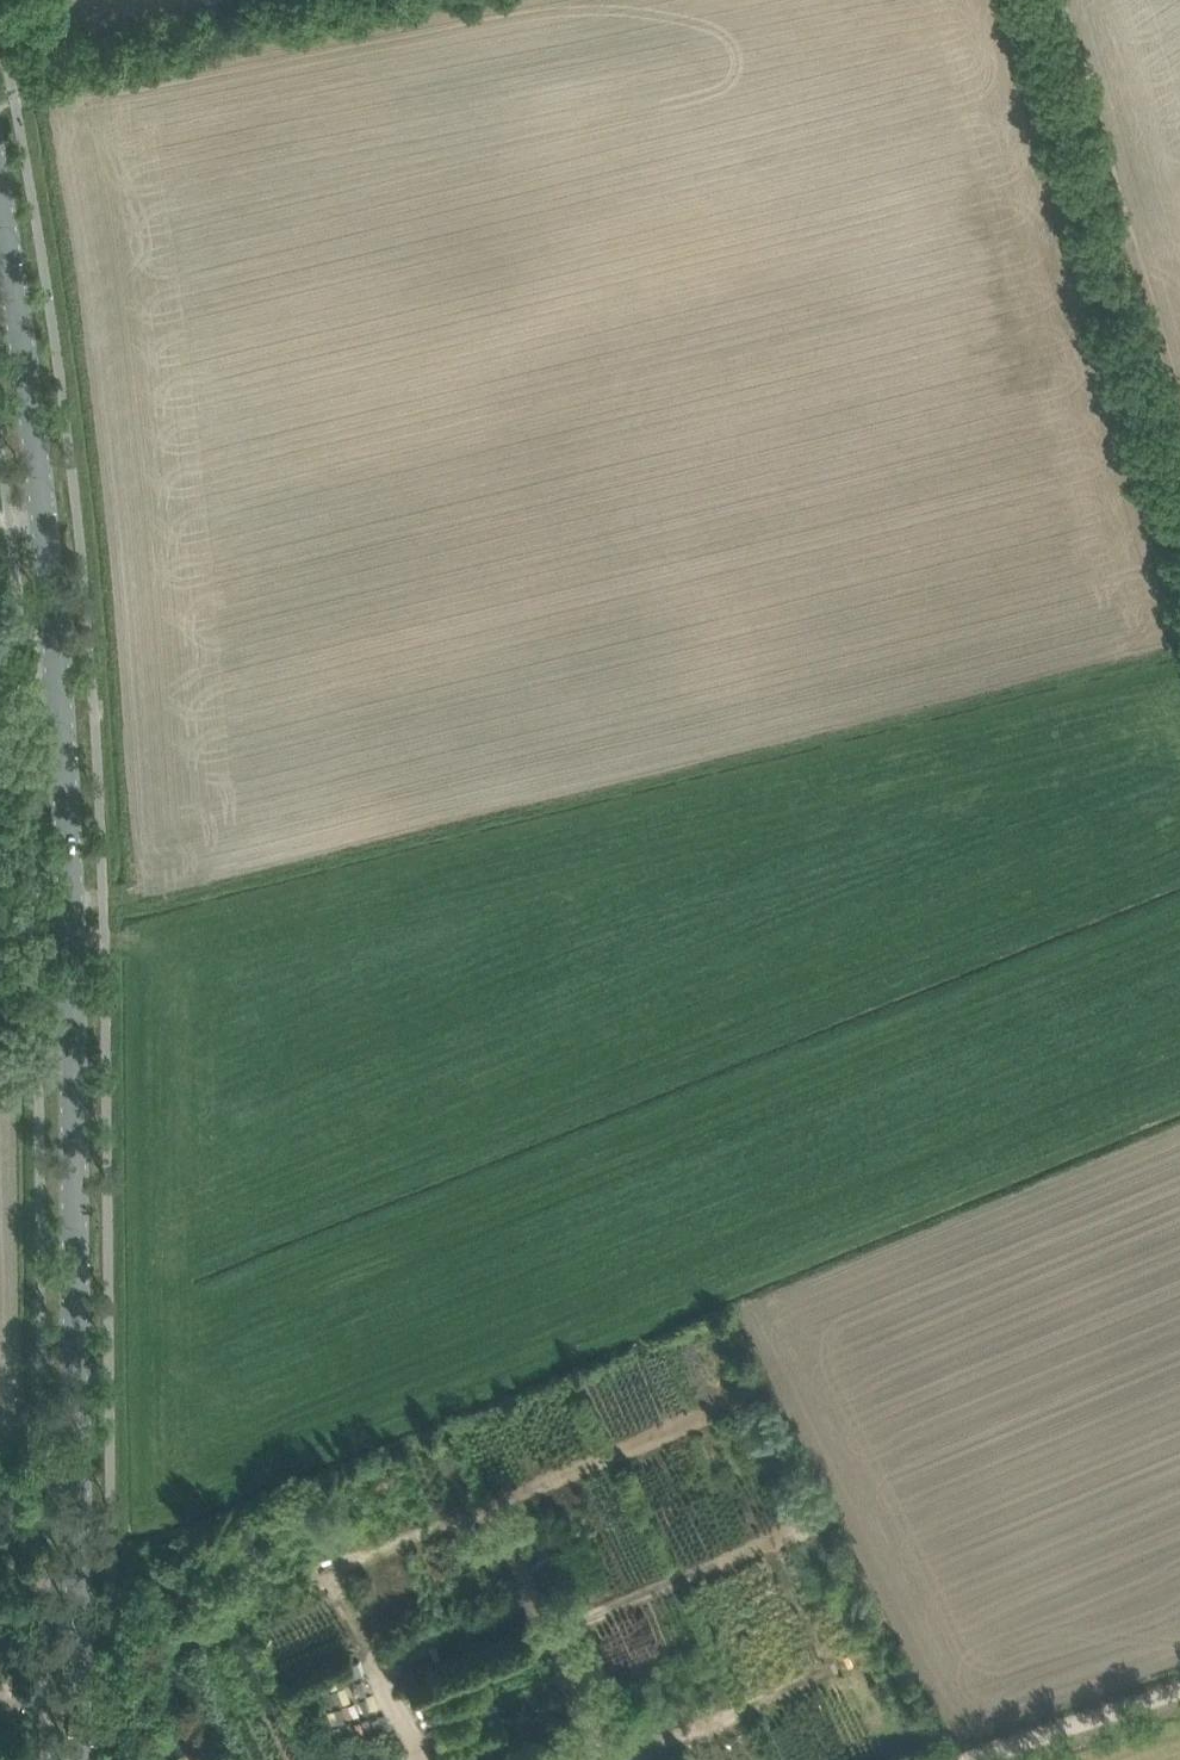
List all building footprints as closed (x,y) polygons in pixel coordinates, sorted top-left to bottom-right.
[(348,1682),(355,1697),(376,1686),(368,1672),(348,1682)] [(325,1688),(312,1694),(319,1707),(331,1700),(325,1688)] [(346,1723),(350,1738),(365,1734),(361,1719),(346,1723)]
